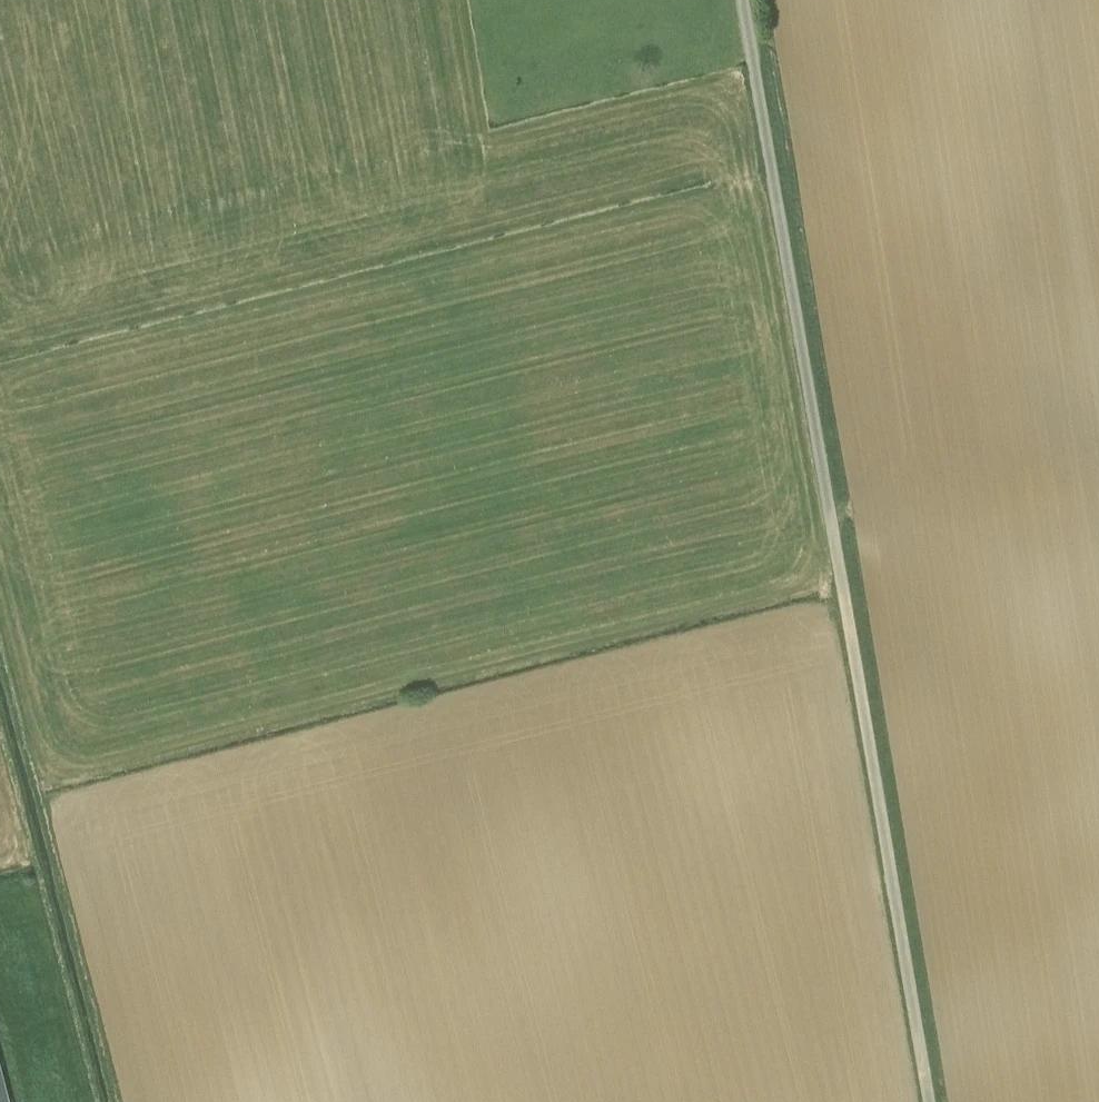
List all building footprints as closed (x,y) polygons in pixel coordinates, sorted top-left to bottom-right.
[(0,1068),(0,1101),(9,1101),(0,1068)]
